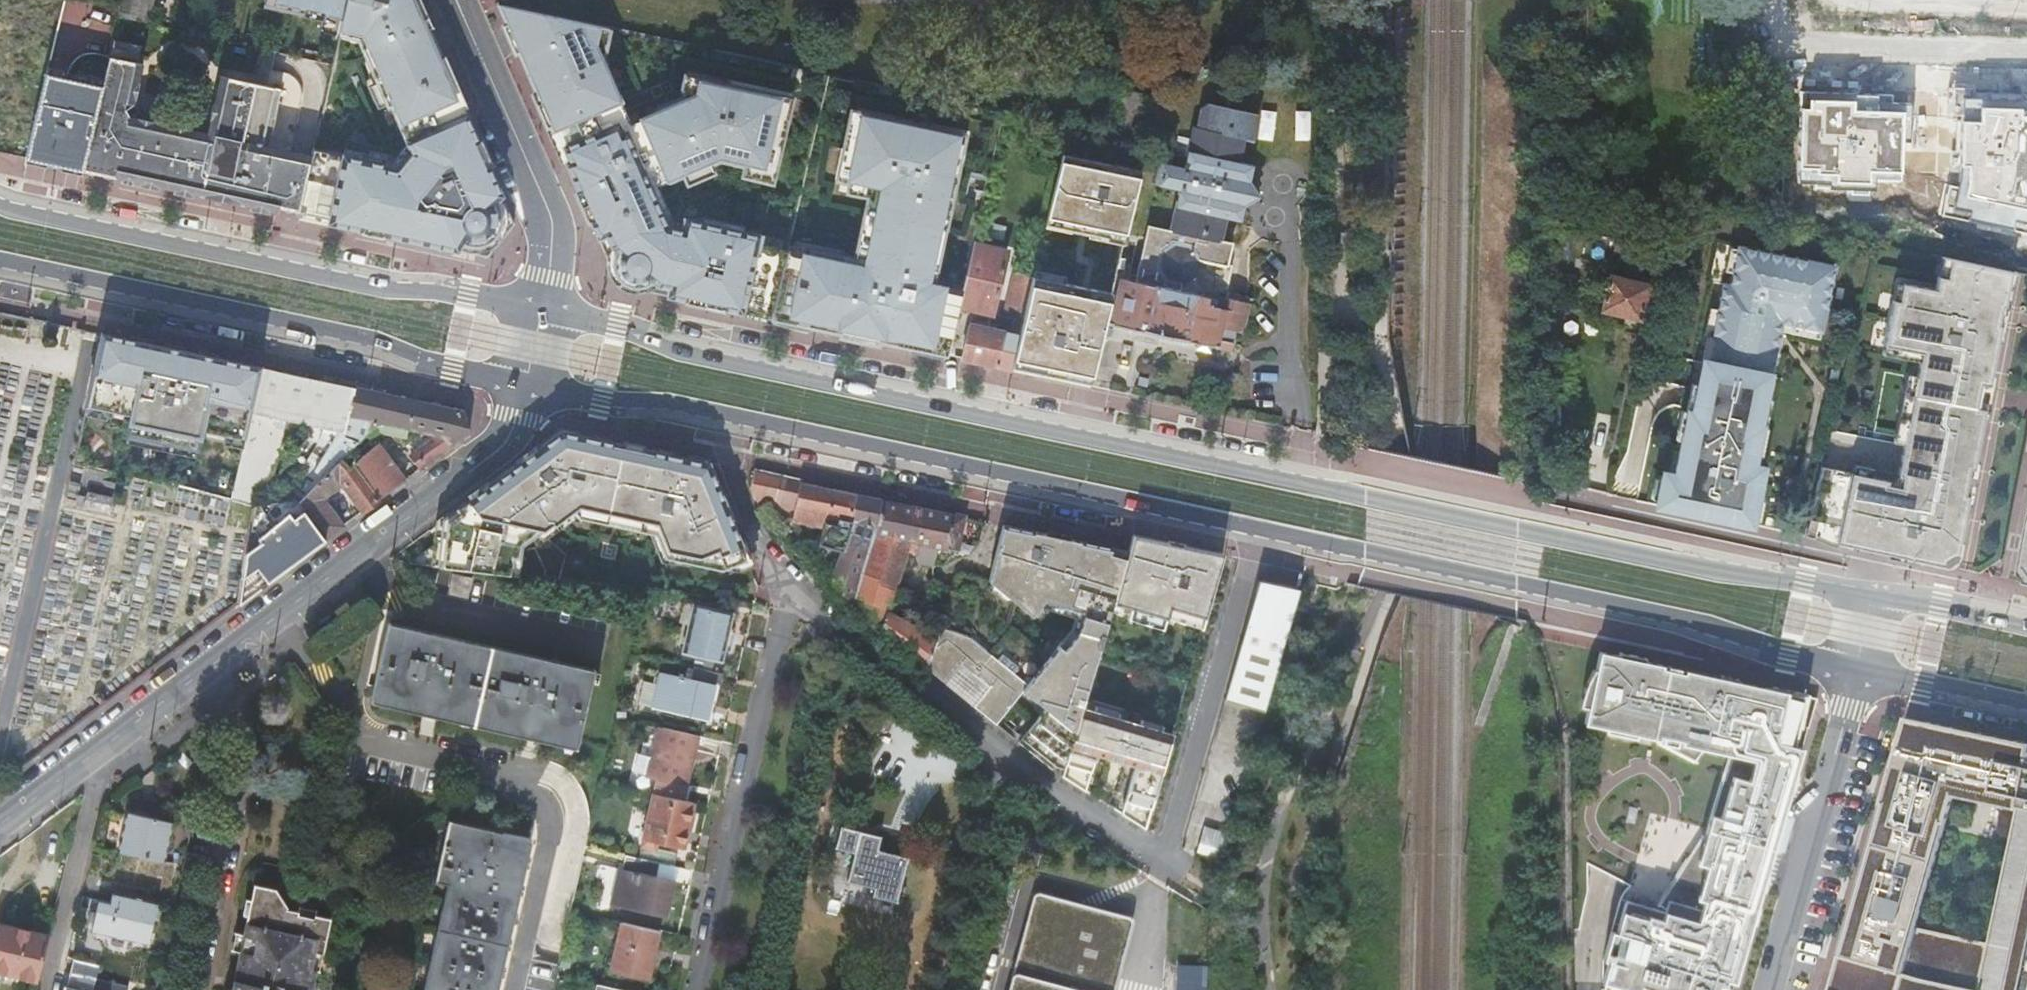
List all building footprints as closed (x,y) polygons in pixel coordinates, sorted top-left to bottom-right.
[(124,5),(123,8),(121,16),(149,22),(154,0),(125,0),(124,5)] [(327,15),(276,3),(277,0),(267,0),(266,7),(325,21),(327,15)] [(344,19),(346,8),(348,0),(277,0),(276,3),(327,15),(344,19)] [(346,8),(344,19),(341,30),(366,35),(371,49),(365,51),(379,81),(388,103),(389,105),(392,104),(408,141),(413,150),(398,168),(386,166),(387,162),(367,158),(347,154),(315,147),(313,153),(305,189),(307,189),(301,215),(429,242),(489,255),(515,224),(426,20),(417,0),(348,0),(346,8)] [(786,254),(787,249),(759,243),(761,233),(743,230),(702,221),(684,217),(682,228),(667,225),(650,187),(646,178),(665,169),(669,179),(683,173),(709,161),(720,158),(744,163),(768,169),(773,147),(779,149),(788,114),(777,112),(781,93),(694,75),(691,91),(682,95),(655,109),(656,110),(631,122),(622,125),(612,102),(621,99),(600,50),(588,21),(497,2),(528,72),(569,167),(599,236),(600,236),(603,234),(605,239),(612,256),(612,261),(612,265),(612,266),(613,269),(614,273),(616,275),(616,276),(618,278),(622,282),(626,284),(631,286),(635,286),(640,286),(644,285),(647,284),(669,289),(667,295),(718,306),(737,310),(771,317),(781,275),(783,268),(786,254)] [(609,26),(588,21),(600,50),(604,48),(609,26)] [(366,35),(341,30),(341,33),(359,37),(365,51),(371,49),(366,35)] [(145,63),(111,55),(104,86),(83,169),(204,194),(205,189),(215,191),(214,196),(220,198),(221,192),(231,195),(230,200),(265,207),(280,210),(301,215),(307,189),(305,189),(313,153),(294,149),(272,144),(284,87),(223,74),(212,120),(201,129),(147,117),(135,103),(145,63)] [(680,92),(682,95),(691,91),(694,75),(684,72),(680,92)] [(26,156),(49,161),(67,165),(82,168),(83,169),(104,86),(48,75),(26,156)] [(388,103),(379,81),(369,85),(379,107),(388,103)] [(1852,95),(1800,92),(1797,184),(1903,186),(1905,98),(1852,95)] [(792,95),(781,93),(777,112),(788,114),(792,95)] [(622,125),(631,122),(621,99),(612,102),(622,125)] [(1953,99),(1948,181),(1941,214),(2026,233),(2026,101),(1985,100),(1953,99)] [(1253,203),(1256,190),(1251,182),(1255,166),(1240,163),(1245,141),(1254,143),(1260,115),(1209,104),(1202,108),(1198,128),(1194,127),(1185,169),(1160,163),(1155,185),(1180,191),(1171,231),(1149,226),(1137,281),(1123,278),(1112,324),(1232,351),(1236,331),(1245,327),(1250,303),(1228,298),(1235,268),(1229,266),(1234,245),(1223,243),(1228,221),(1242,224),(1246,207),(1253,203)] [(845,145),(854,147),(862,111),(852,109),(845,145)] [(847,180),(850,180),(881,187),(864,266),(830,258),(832,250),(829,249),(812,245),(810,254),(787,249),(786,254),(783,268),(781,275),(771,317),(793,322),(864,338),(928,351),(947,355),(959,306),(963,289),(934,283),(962,155),(962,154),(956,152),(960,131),(862,110),(862,111),(854,147),(847,180)] [(969,133),(960,131),(956,152),(962,154),(962,155),(964,156),(969,133)] [(413,150),(408,141),(390,163),(387,162),(386,166),(398,168),(413,150)] [(348,147),(347,154),(367,158),(368,151),(348,147)] [(768,169),(744,163),(743,169),(742,173),(772,180),(779,149),(773,147),(768,169)] [(1130,238),(1141,172),(1059,159),(1048,225),(1130,238)] [(709,161),(683,173),(687,181),(714,170),(709,161)] [(646,178),(650,187),(669,179),(665,169),(646,178)] [(881,187),(850,180),(848,189),(869,194),(856,255),(832,250),(830,258),(864,266),(881,187)] [(703,215),(702,221),(743,230),(745,224),(703,215)] [(1063,237),(1045,233),(1040,252),(1058,256),(1063,237)] [(643,290),(667,295),(669,289),(647,284),(644,285),(640,286),(635,286),(631,286),(626,284),(622,282),(618,278),(616,276),(616,275),(614,273),(613,269),(612,266),(612,265),(612,261),(612,256),(605,239),(603,234),(600,236),(599,236),(607,258),(608,268),(612,278),(622,287),(633,291),(643,290)] [(1008,250),(975,242),(963,289),(962,295),(959,306),(992,314),(1008,250)] [(1716,338),(1711,363),(1772,376),(1778,349),(1780,337),(1783,323),(1822,331),(1836,267),(1740,247),(1732,285),(1724,284),(1713,337),(1716,338)] [(2012,271),(1951,258),(1942,256),(1936,289),(1897,282),(1883,354),(1920,361),(1899,475),(1891,481),(1823,467),(1806,537),(1918,560),(1934,564),(1954,568),(1956,567),(1994,366),(2012,271)] [(1082,279),(1045,270),(1036,310),(1074,319),(1082,279)] [(970,323),(962,359),(982,363),(1012,369),(1021,330),(1034,276),(1017,271),(1005,317),(1013,319),(1013,321),(1010,321),(1006,320),(1003,331),(997,330),(998,324),(976,319),(975,325),(970,323)] [(1649,284),(1609,274),(1601,309),(1640,319),(1649,284)] [(1063,380),(1072,382),(1081,343),(1021,330),(1012,369),(1063,380)] [(135,341),(103,334),(88,404),(133,414),(128,439),(195,453),(201,434),(246,444),(262,368),(135,341)] [(1772,376),(1711,363),(1705,362),(1705,363),(1768,376),(1772,377),(1772,376)] [(1665,474),(1658,505),(1751,525),(1761,476),(1762,468),(1756,467),(1752,466),(1760,428),(1758,427),(1768,376),(1705,363),(1694,414),(1690,413),(1677,477),(1665,474)] [(701,462),(561,431),(449,518),(443,558),(523,566),(525,553),(575,516),(651,531),(662,558),(751,571),(712,476),(701,462)] [(794,519),(825,527),(826,527),(827,524),(836,526),(838,517),(854,521),(859,496),(829,490),(801,484),(783,480),(752,474),(746,491),(758,508),(765,510),(762,513),(775,531),(779,536),(789,524),(778,507),(795,511),(794,519)] [(175,475),(171,489),(232,504),(237,484),(227,482),(226,488),(175,475)] [(826,527),(825,527),(815,563),(824,565),(829,550),(841,554),(829,589),(851,610),(853,611),(865,572),(875,537),(883,500),(873,498),(859,496),(854,521),(838,517),(836,526),(827,524),(826,527)] [(902,504),(883,500),(875,537),(865,572),(895,592),(908,553),(917,555),(917,559),(920,563),(931,565),(931,568),(933,568),(935,568),(934,562),(938,547),(912,541),(918,508),(902,504)] [(255,510),(238,605),(297,562),(325,541),(304,512),(299,505),(296,501),(256,508),(255,510)] [(949,514),(918,508),(912,541),(938,547),(958,551),(961,533),(964,517),(949,514)] [(1060,645),(1028,684),(970,637),(940,627),(935,640),(932,648),(925,669),(945,686),(961,666),(989,689),(974,709),(994,726),(996,727),(1023,693),(1045,710),(1018,745),(1053,771),(1056,768),(1064,771),(1082,709),(1092,676),(1092,675),(1093,672),(1094,667),(1098,655),(1100,648),(1101,646),(1102,641),(1114,603),(1121,579),(1130,551),(1041,533),(1003,525),(1000,537),(988,580),(992,583),(1011,599),(1033,616),(1041,607),(1045,601),(1085,612),(1079,631),(1065,649),(1060,645)] [(2017,585),(2026,587),(2026,531),(2017,585)] [(1173,545),(1134,537),(1130,551),(1121,579),(1114,603),(1131,609),(1166,619),(1169,608),(1204,619),(1206,611),(1209,598),(1211,594),(1212,591),(1213,586),(1216,576),(1222,556),(1198,551),(1173,545)] [(822,573),(814,566),(812,571),(819,578),(822,573)] [(895,592),(865,572),(853,611),(877,630),(925,669),(932,648),(935,640),(927,636),(925,636),(893,617),(897,609),(891,606),(895,592)] [(466,599),(471,581),(452,577),(448,595),(466,599)] [(1264,712),(1298,590),(1257,581),(1252,602),(1241,639),(1227,701),(1264,712)] [(1011,599),(992,583),(987,588),(1007,604),(1011,599)] [(1045,601),(1041,607),(1076,617),(1073,629),(1060,645),(1065,649),(1079,631),(1085,612),(1045,601)] [(691,626),(695,607),(688,605),(683,625),(691,626)] [(733,616),(695,607),(691,626),(685,653),(722,662),(725,647),(731,644),(732,636),(729,631),(733,616)] [(1204,619),(1169,608),(1166,619),(1201,630),(1201,627),(1203,621),(1204,619)] [(1166,619),(1131,609),(1128,620),(1162,631),(1166,619)] [(545,725),(543,736),(578,744),(593,682),(598,683),(600,672),(389,624),(372,698),(425,710),(427,700),(443,704),(441,713),(526,733),(529,722),(545,725)] [(1580,706),(1587,707),(1584,723),(1607,726),(1606,730),(1637,739),(1638,735),(1660,740),(1659,742),(1657,741),(1656,742),(1698,763),(1699,762),(1696,761),(1706,750),(1730,755),(1705,837),(1703,836),(1704,835),(1703,834),(1658,905),(1659,906),(1659,905),(1666,909),(1665,911),(1626,900),(1617,932),(1611,930),(1603,959),(1608,960),(1602,981),(1606,982),(1604,989),(1729,989),(1729,987),(1726,986),(1728,980),(1735,982),(1753,923),(1756,924),(1761,907),(1757,906),(1762,890),(1765,891),(1770,874),(1767,873),(1773,854),(1785,809),(1791,791),(1794,792),(1800,774),(1796,773),(1803,748),(1795,746),(1801,726),(1809,728),(1817,700),(1809,698),(1810,694),(1774,686),(1773,690),(1738,682),(1739,679),(1721,675),(1720,678),(1686,671),(1685,674),(1680,673),(1681,669),(1669,667),(1668,670),(1663,669),(1664,666),(1645,662),(1646,657),(1620,652),(1619,656),(1601,652),(1597,670),(1595,669),(1594,670),(1589,678),(1586,684),(1583,695),(1580,706)] [(718,673),(694,668),(694,670),(689,669),(687,679),(660,672),(657,684),(645,681),(639,706),(707,721),(718,673)] [(712,722),(723,674),(718,673),(707,721),(712,722)] [(427,700),(425,710),(441,713),(443,704),(427,700)] [(1119,714),(1095,707),(1093,712),(1104,715),(1118,719),(1119,714)] [(1082,709),(1064,771),(1062,778),(1085,792),(1096,754),(1135,766),(1121,814),(1144,829),(1154,794),(1171,734),(1161,732),(1139,725),(1118,719),(1104,715),(1093,712),(1082,709)] [(1907,718),(1829,989),(2026,989),(2026,744),(1907,718)] [(1163,727),(1140,720),(1139,725),(1161,732),(1163,727)] [(526,733),(543,736),(545,725),(529,722),(526,733)] [(698,736),(660,728),(650,776),(687,785),(698,736)] [(694,804),(654,795),(645,841),(683,851),(694,804)] [(1785,809),(1773,854),(1792,859),(1805,815),(1785,809)] [(171,822),(128,812),(119,851),(162,861),(171,822)] [(518,885),(512,883),(515,871),(520,872),(528,839),(502,833),(502,834),(450,822),(437,881),(452,885),(428,989),(494,989),(518,885)] [(1201,849),(1221,852),(1224,828),(1205,825),(1201,849)] [(855,843),(846,882),(868,887),(865,896),(896,903),(908,855),(874,846),(876,836),(842,827),(839,839),(855,843)] [(654,863),(625,856),(622,870),(619,869),(618,871),(622,872),(615,904),(611,903),(611,905),(667,919),(676,882),(652,877),(654,863)] [(512,883),(518,885),(520,872),(515,871),(512,883)] [(1032,884),(1004,989),(1108,989),(1130,910),(1032,884)] [(82,895),(102,900),(113,903),(116,893),(84,885),(82,895)] [(316,971),(311,970),(314,955),(322,957),(330,921),(314,917),(313,920),(297,917),(298,914),(286,911),(286,910),(274,891),(254,886),(251,900),(246,899),(243,914),(247,915),(243,934),(239,952),(236,966),(231,989),(312,989),(316,971)] [(113,903),(102,900),(95,929),(152,942),(161,903),(116,893),(113,903)] [(299,909),(298,914),(297,917),(313,920),(314,917),(315,912),(299,909)] [(659,931),(622,923),(612,971),(638,977),(641,964),(652,967),(659,931)] [(39,980),(49,936),(0,924),(0,926),(0,970),(39,980)] [(319,972),(322,957),(314,955),(311,970),(316,971),(319,972)] [(102,964),(75,958),(69,986),(66,985),(65,989),(96,989),(102,964)] [(1208,961),(1181,961),(1180,989),(1207,989),(1208,961)] [(649,980),(652,967),(641,964),(638,977),(649,980)]
